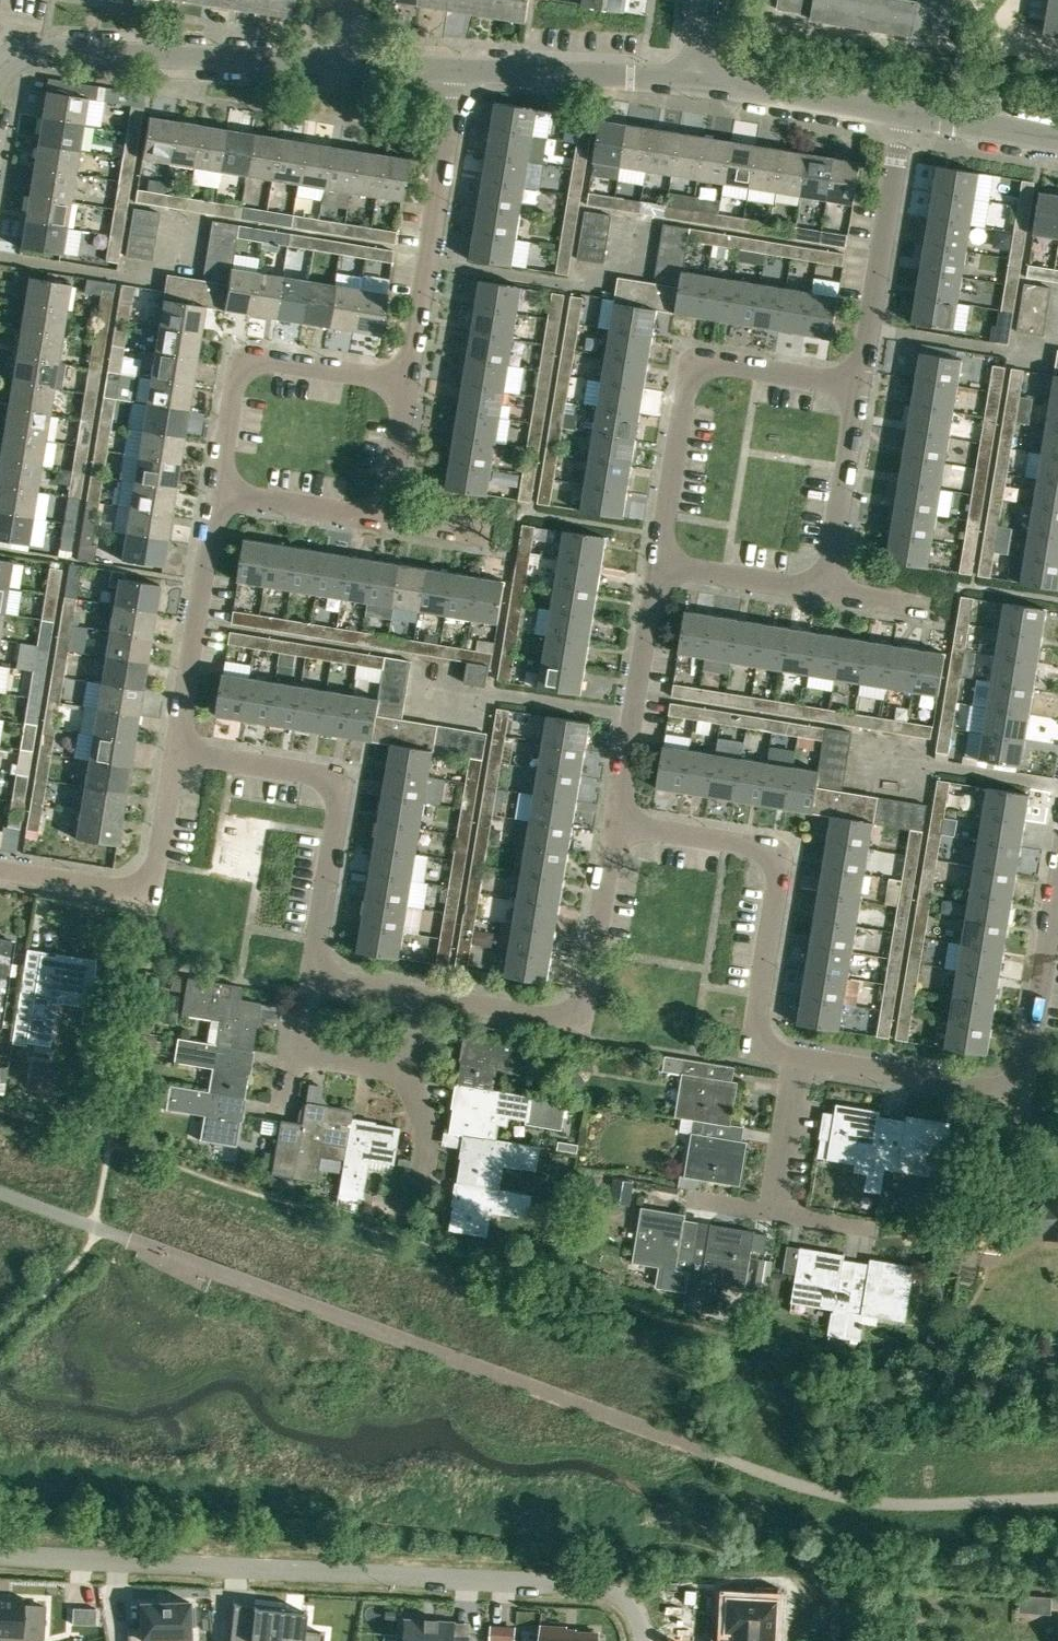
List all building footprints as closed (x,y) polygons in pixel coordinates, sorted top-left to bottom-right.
[(239,0),(212,0),(211,5),(237,10),(239,0)] [(263,14),(265,0),(239,0),(237,10),(263,14)] [(263,14),(290,18),(293,0),(265,0),(263,14)] [(447,9),(449,0),(422,0),(421,5),(447,9)] [(447,9),(473,14),(475,0),(449,0),(447,9)] [(499,18),(502,0),(475,0),(473,14),(499,18)] [(499,18),(525,22),(529,0),(502,0),(499,18)] [(627,0),(583,0),(582,6),(625,13),(627,0)] [(776,8),(811,13),(810,19),(912,35),(912,30),(948,36),(953,0),(778,0),(776,8)] [(1043,33),(1057,35),(1057,0),(1048,0),(1043,33)] [(89,97),(96,98),(99,85),(70,80),(68,93),(45,90),(41,117),(84,124),(89,97)] [(120,88),(106,86),(103,101),(118,103),(120,88)] [(495,101),(493,119),(494,120),(492,128),(491,128),(491,129),(534,136),(538,109),(517,105),(495,101)] [(143,106),(131,104),(127,130),(139,132),(143,106)] [(141,159),(167,163),(174,120),(148,116),(141,159)] [(581,116),(578,138),(577,143),(589,145),(594,118),(581,116)] [(80,150),(84,124),(41,117),(37,143),(80,150)] [(600,118),(593,162),(620,166),(627,123),(600,118)] [(174,120),(167,163),(193,167),(200,124),(174,120)] [(653,127),(627,123),(620,166),(646,170),(653,127)] [(193,167),(219,172),(226,128),(200,124),(193,167)] [(646,170),(672,174),(679,131),(653,127),(646,170)] [(219,172),(245,176),(252,133),(226,128),(219,172)] [(534,136),(491,129),(488,146),(490,146),(488,154),(487,154),(487,155),(529,162),(534,136)] [(122,157),(134,159),(139,132),(127,130),(122,157)] [(704,135),(679,131),(672,174),(697,179),(704,135)] [(252,133),(245,176),(271,180),(278,137),(252,133)] [(704,135),(697,179),(723,183),(730,140),(704,135)] [(271,180),(297,184),(304,141),(278,137),(271,180)] [(756,144),(730,140),(723,183),(749,187),(756,144)] [(297,184),(323,188),(330,145),(304,141),(297,184)] [(76,176),(80,150),(37,143),(32,169),(76,176)] [(589,145),(577,143),(573,169),(585,171),(589,145)] [(756,144),(749,187),(775,191),(782,148),(756,144)] [(349,193),(356,150),(330,145),(323,188),(349,193)] [(808,152),(782,148),(775,191),(801,195),(808,152)] [(349,193),(375,197),(382,154),(356,150),(349,193)] [(801,195),(827,200),(834,156),(808,152),(801,195)] [(382,154),(375,197),(402,201),(409,158),(382,154)] [(525,188),(529,162),(487,155),(484,171),(485,172),(484,180),(483,180),(483,181),(525,188)] [(861,161),(834,156),(827,200),(854,204),(861,161)] [(118,183),(130,185),(134,159),(122,157),(118,183)] [(957,168),(937,164),(934,183),(935,183),(934,191),(933,191),(932,192),(975,199),(979,172),(957,168)] [(71,202),(76,176),(32,169),(28,194),(71,202)] [(581,197),(585,171),(573,169),(568,195),(581,197)] [(1031,207),(1036,180),(1023,178),(1018,205),(1031,207)] [(521,214),(525,188),(483,181),(480,197),(481,198),(480,206),(479,206),(479,207),(521,214)] [(126,210),(127,201),(130,185),(118,183),(114,208),(126,210)] [(137,189),(135,202),(160,206),(162,193),(137,189)] [(1040,190),(1033,234),(1057,238),(1057,193),(1040,190)] [(613,210),(615,196),(589,191),(587,206),(613,210)] [(928,218),(971,225),(975,199),(932,192),(930,209),(931,209),(930,217),(928,217),(928,218)] [(160,206),(186,211),(188,198),(162,193),(160,206)] [(24,220),(67,228),(71,202),(28,194),(24,220)] [(577,223),(581,197),(568,195),(564,221),(577,223)] [(613,210),(639,214),(641,200),(615,196),(613,210)] [(188,198),(186,211),(212,215),(214,202),(188,198)] [(639,214),(664,218),(667,204),(641,200),(639,214)] [(238,219),(240,206),(214,202),(212,215),(238,219)] [(690,222),(693,209),(667,204),(664,218),(690,222)] [(1031,207),(1018,205),(1014,231),(1027,233),(1031,207)] [(264,223),(266,211),(240,206),(238,219),(264,223)] [(131,219),(158,223),(160,211),(133,207),(131,219)] [(517,239),(521,214),(479,207),(476,223),(477,224),(476,232),(475,232),(517,239)] [(109,234),(121,236),(126,210),(114,208),(109,234)] [(693,209),(690,222),(716,226),(718,213),(693,209)] [(582,223),(609,227),(611,214),(584,210),(582,223)] [(266,211),(264,223),(290,228),(292,215),(266,211)] [(716,226),(742,230),(744,217),(718,213),(716,226)] [(316,232),(318,219),(292,215),(290,228),(316,232)] [(768,234),(770,221),(744,217),(742,230),(768,234)] [(971,225),(928,218),(926,235),(927,235),(925,243),(924,243),(924,244),(967,250),(971,225)] [(156,235),(158,223),(131,219),(129,231),(156,235)] [(342,236),(344,223),(318,219),(316,232),(342,236)] [(63,254),(67,228),(24,220),(20,247),(63,254)] [(210,233),(237,237),(239,224),(212,220),(210,233)] [(560,247),(573,249),(577,223),(564,221),(560,247)] [(770,221),(768,234),(794,238),(796,226),(770,221)] [(344,223),(342,236),(368,240),(370,228),(344,223)] [(582,223),(580,235),(607,239),(609,227),(582,223)] [(663,223),(661,235),(688,240),(690,227),(663,223)] [(265,228),(239,224),(237,237),(263,241),(265,228)] [(794,238),(820,242),(822,230),(796,226),(794,238)] [(690,227),(688,240),(714,244),(716,232),(690,227)] [(291,233),(265,228),(263,241),(289,246),(291,233)] [(368,240),(395,244),(397,232),(370,228),(368,240)] [(1027,233),(1014,231),(994,228),(991,244),(1011,247),(1010,257),(1023,259),(1027,233)] [(849,234),(822,230),(820,242),(847,246),(849,234)] [(156,235),(129,231),(127,243),(154,247),(156,235)] [(491,262),(513,266),(517,239),(475,232),(472,249),(473,249),(472,258),(470,258),(470,259),(491,263),(491,262)] [(714,244),(740,248),(742,236),(716,232),(714,244)] [(235,249),(237,237),(210,233),(208,244),(235,249)] [(289,246),(315,250),(317,237),(291,233),(289,246)] [(105,260),(117,262),(121,236),(109,234),(105,260)] [(580,235),(579,247),(606,251),(607,239),(580,235)] [(686,251),(688,240),(661,235),(659,247),(686,251)] [(740,248),(766,252),(768,240),(742,236),(740,248)] [(315,250),(340,254),(342,241),(317,237),(315,250)] [(766,252),(792,256),(794,244),(768,240),(766,252)] [(340,254),(366,258),(368,245),(342,241),(340,254)] [(152,260),(154,247),(127,243),(125,256),(152,260)] [(233,261),(235,249),(208,244),(207,256),(233,261)] [(792,256),(818,260),(819,249),(794,244),(792,256)] [(967,250),(924,244),(921,260),(923,261),(921,269),(920,269),(963,277),(967,250)] [(394,250),(368,245),(366,258),(393,262),(394,250)] [(573,249),(560,247),(556,272),(569,274),(573,249)] [(606,251),(579,247),(577,258),(604,262),(606,251)] [(657,259),(684,263),(686,251),(659,247),(657,259)] [(846,253),(819,249),(818,260),(844,264),(846,253)] [(232,267),(233,261),(207,256),(205,267),(230,272),(230,267),(232,267)] [(1018,286),(1023,259),(1010,257),(1005,284),(1018,286)] [(683,269),(684,263),(657,259),(655,271),(681,276),(682,269),(683,269)] [(1055,268),(1028,263),(1026,277),(1053,281),(1055,268)] [(205,267),(203,279),(228,284),(230,272),(205,267)] [(230,272),(228,284),(224,310),(251,314),(258,271),(232,267),(230,267),(230,272)] [(681,276),(680,286),(675,313),(702,317),(709,274),(683,269),(682,269),(681,276)] [(916,295),(958,303),(963,277),(920,269),(917,286),(919,287),(917,295),(916,295)] [(251,314),(277,319),(284,276),(258,271),(251,314)] [(680,286),(681,276),(655,271),(654,282),(680,286)] [(158,326),(201,332),(205,307),(224,310),(228,284),(203,279),(167,273),(158,326)] [(702,317),(728,321),(735,278),(709,274),(702,317)] [(23,303),(67,310),(71,283),(28,276),(23,303)] [(277,319),(303,323),(310,280),(284,276),(277,319)] [(618,276),(614,301),(610,329),(653,336),(657,310),(675,313),(680,286),(654,282),(618,276)] [(480,278),(475,305),(519,312),(523,286),(480,278)] [(754,326),(761,282),(735,278),(728,321),(754,326)] [(336,284),(310,280),(303,323),(329,327),(336,284)] [(754,326),(780,330),(787,286),(761,282),(754,326)] [(1025,283),(1023,294),(1049,299),(1051,287),(1025,283)] [(329,327),(355,331),(362,288),(336,284),(329,327)] [(1001,310),(1014,312),(1018,286),(1005,284),(1001,310)] [(780,330),(806,334),(813,291),(787,286),(780,330)] [(355,331),(381,335),(388,292),(362,288),(355,331)] [(101,289),(97,315),(108,317),(113,291),(101,289)] [(117,291),(112,318),(124,320),(128,293),(117,291)] [(833,338),(840,295),(813,291),(806,334),(833,338)] [(561,319),(565,294),(552,292),(548,317),(561,319)] [(584,297),(571,294),(566,322),(580,324),(584,297)] [(1047,310),(1049,299),(1023,294),(1021,306),(1047,310)] [(958,303),(916,295),(913,312),(914,312),(913,321),(912,321),(912,322),(933,326),(933,325),(954,329),(958,303)] [(62,336),(67,310),(23,303),(19,329),(62,336)] [(514,338),(519,312),(475,305),(471,331),(514,338)] [(1021,306),(1019,317),(1045,321),(1047,310),(1021,306)] [(1014,312),(1001,310),(997,334),(1010,336),(1014,312)] [(97,315),(93,341),(104,343),(108,317),(97,315)] [(544,343),(557,345),(561,319),(548,317),(544,343)] [(1043,336),(1045,321),(1019,317),(1017,332),(1043,336)] [(120,346),(124,320),(112,318),(108,344),(120,346)] [(566,322),(562,348),(575,350),(580,324),(566,322)] [(197,358),(201,332),(158,326),(154,351),(197,358)] [(58,362),(62,336),(19,329),(15,355),(58,362)] [(649,362),(653,336),(610,329),(605,355),(649,362)] [(510,364),(514,338),(471,331),(467,357),(510,364)] [(104,343),(93,341),(88,367),(100,369),(104,343)] [(540,369),(553,371),(557,345),(544,343),(540,369)] [(116,372),(120,346),(108,344),(104,370),(116,372)] [(562,348),(558,374),(571,376),(575,350),(562,348)] [(1057,349),(1049,401),(1057,402),(1057,349)] [(150,377),(193,384),(197,358),(154,351),(150,377)] [(915,377),(959,384),(963,358),(920,351),(915,377)] [(15,355),(11,381),(54,388),(58,362),(15,355)] [(644,388),(649,362),(605,355),(601,381),(644,388)] [(467,357),(462,384),(506,391),(510,364),(467,357)] [(1001,391),(1005,365),(993,363),(989,389),(1001,391)] [(88,367),(84,393),(96,395),(100,369),(88,367)] [(1007,394),(1020,396),(1025,369),(1012,367),(1007,394)] [(553,371),(540,369),(535,395),(548,398),(553,371)] [(112,398),(116,372),(104,370),(100,396),(112,398)] [(554,400),(567,402),(571,376),(558,374),(554,400)] [(189,410),(193,384),(150,377),(146,403),(189,410)] [(955,410),(959,384),(915,377),(911,403),(955,410)] [(50,414),(54,388),(11,381),(7,407),(50,414)] [(597,407),(640,414),(644,388),(601,381),(597,407)] [(504,403),(506,391),(462,384),(458,410),(502,417),(509,418),(511,405),(504,403)] [(985,415),(997,417),(1001,391),(989,389),(985,415)] [(92,421),(96,395),(84,393),(80,419),(92,421)] [(1016,422),(1020,396),(1007,394),(1003,420),(1016,422)] [(548,398),(535,395),(531,422),(544,424),(548,398)] [(96,422),(108,424),(112,398),(100,396),(96,422)] [(567,402),(554,400),(550,426),(562,428),(567,402)] [(1049,401),(1045,427),(1057,429),(1057,402),(1049,401)] [(185,436),(189,410),(146,403),(142,429),(185,436)] [(907,430),(950,437),(955,410),(911,403),(907,430)] [(50,414),(7,407),(2,433),(46,440),(50,414)] [(636,440),(640,414),(597,407),(593,433),(636,440)] [(497,443),(502,417),(458,410),(454,436),(497,443)] [(997,417),(985,415),(980,441),(993,443),(997,417)] [(80,419),(76,445),(88,447),(92,421),(80,419)] [(1012,448),(1016,422),(1003,420),(999,446),(1012,448)] [(104,450),(108,424),(96,422),(92,448),(104,450)] [(527,448),(540,450),(544,424),(531,422),(527,448)] [(558,454),(562,428),(550,426),(546,452),(558,454)] [(1045,427),(1041,453),(1057,456),(1057,429),(1045,427)] [(181,462),(185,436),(142,429),(138,455),(181,462)] [(946,463),(950,437),(907,430),(903,456),(946,463)] [(46,440),(2,433),(0,448),(0,459),(42,466),(46,440)] [(632,466),(636,440),(593,433),(589,459),(632,466)] [(450,462),(493,469),(497,443),(454,436),(450,462)] [(976,468),(988,470),(993,443),(980,441),(976,468)] [(76,445),(71,471),(83,473),(88,447),(76,445)] [(1008,474),(1012,448),(999,446),(995,472),(1008,474)] [(100,476),(104,450),(92,448),(88,474),(100,476)] [(523,474),(536,476),(540,450),(527,448),(523,474)] [(558,454),(546,452),(542,478),(554,480),(558,454)] [(1041,453),(1037,479),(1057,482),(1057,456),(1041,453)] [(181,462),(138,455),(134,481),(176,488),(181,462)] [(899,482),(942,489),(946,463),(903,456),(899,482)] [(42,466),(0,459),(0,486),(37,492),(42,466)] [(628,492),(632,466),(589,459),(584,485),(628,492)] [(489,496),(493,469),(450,462),(445,489),(489,496)] [(988,470),(976,468),(972,494),(984,496),(988,470)] [(79,499),(83,473),(71,471),(67,497),(79,499)] [(1003,500),(1008,474),(995,472),(991,498),(1003,500)] [(95,502),(100,476),(88,474),(84,500),(95,502)] [(531,502),(536,476),(523,474),(519,499),(520,500),(531,502)] [(549,506),(554,480),(542,478),(538,504),(549,506)] [(1037,479),(1033,505),(1057,509),(1057,482),(1037,479)] [(172,514),(176,488),(134,481),(129,507),(172,514)] [(938,516),(942,489),(899,482),(895,509),(938,516)] [(628,492),(584,485),(580,511),(623,518),(628,492)] [(33,518),(37,492),(0,486),(0,513),(33,518)] [(968,520),(980,522),(984,496),(972,494),(968,520)] [(67,497),(63,523),(75,525),(79,499),(67,497)] [(987,524),(999,526),(1003,500),(991,498),(987,524)] [(95,502),(84,500),(80,526),(91,528),(95,502)] [(1033,505),(1029,531),(1057,536),(1057,509),(1033,505)] [(168,540),(172,514),(129,507),(125,533),(168,540)] [(934,542),(938,516),(895,509),(890,535),(934,542)] [(33,518),(0,513),(0,540),(29,545),(33,518)] [(963,547),(976,549),(980,522),(968,520),(963,547)] [(75,525),(63,523),(59,549),(71,551),(75,525)] [(536,526),(524,524),(519,550),(532,552),(536,526)] [(995,552),(999,526),(987,524),(983,550),(995,552)] [(87,554),(91,528),(80,526),(76,552),(87,554)] [(564,530),(560,557),(603,564),(605,546),(604,546),(606,538),(607,538),(607,536),(603,536),(564,530)] [(1029,531),(1025,557),(1057,562),(1057,536),(1029,531)] [(168,540),(125,533),(121,560),(164,567),(168,540)] [(886,561),(930,568),(934,542),(890,535),(886,561)] [(238,580),(265,584),(272,542),(255,539),(255,540),(246,539),(246,538),(245,537),(241,559),(242,559),(238,580)] [(272,542),(265,584),(291,589),(298,546),(281,543),(281,544),(272,543),(272,542)] [(298,546),(291,589),(317,593),(324,550),(307,547),(306,549),(298,547),(298,546)] [(963,547),(959,572),(972,574),(976,549),(963,547)] [(317,593),(343,597),(350,554),(333,552),(332,553),(324,551),(324,550),(317,593)] [(532,552),(519,550),(515,576),(527,578),(532,552)] [(979,575),(991,577),(995,552),(983,550),(979,575)] [(350,554),(343,597),(369,601),(375,559),(358,556),(358,557),(350,556),(350,554)] [(603,564),(560,557),(556,583),(598,589),(601,572),(600,572),(601,564),(603,564)] [(1025,557),(1021,583),(1057,589),(1057,562),(1025,557)] [(12,560),(0,558),(0,586),(8,587),(12,560)] [(376,559),(375,559),(369,601),(394,605),(401,563),(384,560),(384,561),(376,560),(376,559)] [(61,595),(74,597),(79,564),(66,562),(61,595)] [(402,563),(401,563),(394,605),(420,610),(427,567),(410,564),(410,565),(402,564),(402,563)] [(56,594),(60,569),(48,567),(44,592),(56,594)] [(420,610),(446,614),(453,571),(436,568),(436,570),(428,568),(428,567),(427,567),(420,610)] [(107,585),(116,586),(113,603),(156,610),(161,584),(122,578),(123,571),(110,569),(107,585)] [(453,571),(446,614),(472,618),(479,575),(462,573),(462,574),(453,572),(454,571),(453,571)] [(472,618),(499,622),(505,584),(506,580),(488,577),(488,578),(479,577),(479,575),(472,618)] [(511,602),(523,604),(527,578),(515,576),(511,602)] [(598,589),(556,583),(552,608),(594,615),(597,598),(596,598),(597,590),(598,590),(598,589)] [(8,587),(0,586),(0,612),(4,613),(8,587)] [(44,592),(40,619),(52,620),(56,594),(44,592)] [(74,597),(61,595),(57,621),(70,623),(74,597)] [(970,623),(975,598),(962,596),(958,621),(970,623)] [(523,604),(511,602),(507,628),(519,630),(523,604)] [(1001,629),(1044,636),(1047,619),(1045,618),(1047,610),(1048,610),(1048,608),(1044,608),(1006,602),(1001,629)] [(152,636),(156,610),(113,603),(109,629),(152,636)] [(594,616),(594,615),(552,608),(547,634),(590,641),(593,624),(592,624),(593,616),(594,616)] [(679,652),(705,656),(712,614),(695,611),(695,612),(687,611),(687,610),(685,609),(682,631),(679,652)] [(260,615),(234,611),(232,623),(258,627),(260,615)] [(713,614),(712,614),(705,656),(731,661),(738,618),(721,615),(721,616),(713,615),(713,614)] [(260,615),(258,627),(284,631),(286,619),(260,615)] [(731,661),(757,665),(764,622),(747,619),(747,621),(738,619),(739,618),(738,618),(731,661)] [(36,645),(48,646),(52,620),(40,619),(36,645)] [(284,631),(310,635),(312,623),(286,619),(284,631)] [(70,623),(57,621),(53,647),(66,649),(70,623)] [(954,647),(966,649),(970,623),(958,621),(954,647)] [(757,665),(783,669),(790,626),(773,624),(773,625),(764,624),(765,622),(764,622),(757,665)] [(338,627),(312,623),(310,635),(336,639),(338,627)] [(790,626),(783,669),(809,673),(816,631),(799,628),(799,629),(790,628),(790,627),(790,626)] [(336,639),(362,644),(364,631),(338,627),(336,639)] [(503,654),(515,656),(519,630),(507,628),(503,654)] [(148,662),(152,636),(109,629),(105,655),(148,662)] [(229,641),(255,646),(257,633),(231,629),(229,641)] [(1044,636),(1001,629),(997,655),(1040,662),(1042,644),(1041,644),(1043,636),(1044,636)] [(364,631),(362,644),(388,648),(390,635),(364,631)] [(809,673),(835,678),(842,635),(825,632),(825,633),(816,632),(816,631),(809,673)] [(255,646),(281,650),(283,638),(257,633),(255,646)] [(543,660),(586,667),(589,650),(587,650),(589,641),(590,642),(590,641),(547,634),(543,660)] [(390,635),(388,648),(414,652),(416,639),(390,635)] [(842,635),(835,678),(861,682),(868,639),(851,636),(850,638),(842,636),(842,635)] [(309,643),(283,638),(281,650),(307,654),(309,643)] [(414,652),(439,656),(442,644),(416,639),(414,652)] [(861,682),(887,686),(894,643),(877,641),(876,642),(868,640),(868,639),(861,682)] [(307,654),(333,659),(335,647),(309,643),(307,654)] [(887,686),(913,690),(920,648),(902,645),(902,646),(894,645),(894,643),(887,686)] [(442,644),(439,656),(465,660),(467,648),(442,644)] [(32,671),(44,672),(48,646),(36,645),(32,671)] [(49,673),(62,675),(66,649),(53,647),(49,673)] [(333,659),(359,663),(361,652),(335,647),(333,659)] [(950,674),(962,676),(966,649),(954,647),(950,674)] [(465,660),(468,661),(490,664),(493,665),(495,652),(467,648),(465,660)] [(920,648),(913,690),(939,694),(945,656),(946,656),(947,652),(928,649),(928,650),(920,649),(920,648)] [(385,656),(361,652),(359,663),(384,667),(385,656)] [(515,656),(503,654),(499,679),(511,681),(515,656)] [(144,688),(148,662),(105,655),(101,681),(144,688)] [(1040,662),(997,655),(993,681),(1035,687),(1038,672),(1037,672),(1038,662),(1040,662)] [(385,656),(384,667),(410,671),(412,660),(385,656)] [(586,667),(543,660),(539,687),(577,693),(581,694),(584,676),(583,676),(585,667),(586,667)] [(487,686),(490,664),(468,661),(464,682),(487,686)] [(384,667),(382,679),(408,684),(410,671),(384,667)] [(32,671),(28,697),(40,698),(44,672),(32,671)] [(223,672),(216,715),(243,719),(250,676),(223,672)] [(49,673),(46,699),(58,701),(62,675),(49,673)] [(962,676),(950,674),(945,700),(958,702),(962,676)] [(276,680),(250,676),(243,719),(269,724),(276,680)] [(408,684),(382,679),(380,692),(406,696),(408,684)] [(302,685),(276,680),(269,724),(295,728),(302,685)] [(97,707),(139,714),(144,688),(101,681),(97,707)] [(1035,688),(1035,687),(993,681),(989,706),(1031,713),(1034,696),(1033,696),(1034,688),(1035,688)] [(699,699),(700,687),(673,682),(671,695),(699,699)] [(295,728),(321,732),(328,689),(302,685),(295,728)] [(699,699),(725,703),(727,691),(700,687),(699,699)] [(354,693),(328,689),(321,732),(347,736),(354,693)] [(750,708),(752,695),(727,691),(725,703),(750,708)] [(379,697),(378,704),(404,708),(406,696),(380,692),(379,697)] [(373,740),(377,714),(378,704),(379,697),(354,693),(347,736),(373,740)] [(750,708),(776,712),(778,700),(752,695),(750,708)] [(40,698),(28,697),(24,723),(36,724),(40,698)] [(54,727),(58,701),(46,699),(42,725),(54,727)] [(802,716),(804,704),(778,700),(776,712),(802,716)] [(958,702),(945,700),(941,726),(953,728),(958,702)] [(668,713),(695,718),(697,706),(670,701),(668,713)] [(404,708),(378,704),(377,714),(402,719),(404,708)] [(802,716),(828,721),(830,708),(804,704),(802,716)] [(695,718),(721,722),(723,710),(697,706),(695,718)] [(984,732),(1027,739),(1030,722),(1029,722),(1030,714),(1031,714),(1031,713),(989,706),(984,732)] [(135,740),(139,714),(97,707),(92,733),(135,740)] [(494,733),(506,735),(510,710),(498,708),(494,733)] [(828,721),(854,725),(856,712),(830,708),(828,721)] [(749,714),(723,710),(721,722),(747,726),(749,714)] [(880,729),(882,716),(856,712),(854,725),(880,729)] [(438,724),(402,719),(377,714),(373,740),(391,743),(387,769),(430,776),(434,751),(438,724)] [(747,726),(773,731),(775,718),(749,714),(747,726)] [(548,715),(544,741),(586,748),(591,722),(548,715)] [(880,729),(906,733),(908,721),(882,716),(880,729)] [(801,722),(775,718),(773,731),(799,735),(801,722)] [(933,738),(935,725),(908,721),(906,733),(933,738)] [(827,727),(801,722),(799,735),(825,739),(827,727)] [(20,749),(32,750),(36,724),(24,723),(20,749)] [(434,751),(446,753),(451,726),(438,724),(434,751)] [(54,727),(42,725),(38,751),(50,753),(54,727)] [(463,728),(451,726),(446,753),(459,755),(463,728)] [(953,728),(941,726),(937,751),(949,753),(953,728)] [(824,741),(851,745),(853,731),(827,727),(825,739),(824,741)] [(459,755),(471,757),(475,730),(463,728),(459,755)] [(484,759),(488,733),(475,730),(471,757),(484,759)] [(1027,740),(1027,739),(984,732),(980,759),(1019,765),(1019,766),(1023,766),(1026,748),(1024,748),(1026,739),(1027,740)] [(131,766),(135,740),(92,733),(88,759),(131,766)] [(494,733),(490,759),(502,761),(506,735),(494,733)] [(582,774),(586,748),(544,741),(540,767),(582,774)] [(824,741),(822,753),(849,757),(851,745),(824,741)] [(656,787),(683,792),(691,748),(663,744),(656,787)] [(716,753),(691,748),(683,792),(709,796),(716,753)] [(20,749),(16,775),(28,776),(32,750),(20,749)] [(50,753),(38,751),(34,778),(46,780),(50,753)] [(735,800),(742,757),(716,753),(709,796),(735,800)] [(847,769),(849,757),(822,753),(820,765),(847,769)] [(480,784),(484,759),(471,757),(467,782),(480,784)] [(768,761),(742,757),(735,800),(761,804),(768,761)] [(131,766),(88,759),(84,786),(127,792),(131,766)] [(486,785),(498,787),(502,761),(490,759),(486,785)] [(794,765),(768,761),(761,804),(787,808),(794,765)] [(821,770),(820,769),(794,765),(787,808),(814,813),(818,786),(820,774),(821,770)] [(821,770),(820,774),(845,779),(847,769),(820,765),(820,769),(821,770)] [(582,774),(540,767),(535,793),(578,800),(582,774)] [(387,769),(382,795),(426,802),(430,776),(387,769)] [(845,779),(820,774),(818,786),(844,790),(845,779)] [(12,801),(24,803),(28,776),(16,775),(12,801)] [(30,804),(43,806),(46,780),(34,778),(30,804)] [(939,779),(935,804),(946,806),(950,780),(939,779)] [(475,810),(480,784),(467,782),(463,808),(475,810)] [(486,785),(482,811),(494,813),(498,787),(486,785)] [(123,818),(127,792),(84,786),(80,812),(123,818)] [(844,790),(818,786),(814,813),(831,816),(827,841),(871,848),(875,823),(879,795),(844,790)] [(988,786),(984,812),(1027,819),(1031,793),(988,786)] [(574,826),(578,800),(535,793),(531,819),(574,826)] [(422,828),(426,802),(382,795),(378,821),(422,828)] [(875,823),(887,825),(892,798),(879,795),(875,823)] [(904,799),(892,798),(887,825),(899,827),(904,799)] [(899,827),(913,829),(917,802),(904,799),(899,827)] [(24,803),(12,801),(8,827),(20,829),(24,803)] [(929,804),(917,802),(913,829),(924,831),(929,804)] [(43,806),(30,804),(26,830),(38,832),(43,806)] [(942,832),(946,806),(935,804),(931,831),(942,832)] [(459,834),(471,836),(475,810),(463,808),(459,834)] [(490,839),(494,813),(482,811),(478,837),(490,839)] [(123,818),(80,812),(75,838),(118,845),(123,818)] [(1023,845),(1027,819),(984,812),(980,838),(1023,845)] [(570,852),(574,826),(531,819),(527,845),(570,852)] [(378,821),(374,847),(418,854),(422,828),(378,821)] [(492,828),(490,839),(501,841),(503,829),(492,828)] [(920,856),(924,831),(913,829),(909,854),(920,856)] [(926,857),(938,859),(942,832),(931,831),(926,857)] [(467,862),(471,836),(459,834),(455,860),(467,862)] [(478,837),(473,863),(486,865),(490,839),(478,837)] [(980,838),(975,865),(1018,872),(1023,845),(980,838)] [(867,874),(871,848),(827,841),(823,867),(867,874)] [(565,878),(570,852),(527,845),(523,871),(565,878)] [(413,880),(418,854),(374,847),(370,873),(413,880)] [(909,854),(904,880),(916,882),(920,856),(909,854)] [(934,885),(938,859),(926,857),(922,883),(934,885)] [(451,886),(463,888),(467,862),(455,860),(451,886)] [(473,863),(469,889),(481,891),(486,865),(473,863)] [(1014,898),(1018,872),(975,865),(971,891),(1014,898)] [(867,874),(823,867),(819,893),(863,900),(867,874)] [(523,871),(518,897),(561,904),(565,878),(523,871)] [(365,899),(409,906),(413,880),(370,873),(365,899)] [(912,908),(916,882),(904,880),(900,906),(912,908)] [(930,911),(934,885),(922,883),(918,909),(930,911)] [(459,914),(463,888),(451,886),(446,912),(459,914)] [(465,915),(477,917),(481,891),(469,889),(465,915)] [(971,891),(967,917),(1010,924),(1014,898),(971,891)] [(858,926),(863,900),(819,893),(814,919),(858,926)] [(557,930),(561,904),(518,897),(514,923),(557,930)] [(405,932),(409,906),(365,899),(361,925),(405,932)] [(908,934),(912,908),(900,906),(896,932),(908,934)] [(930,911),(918,909),(914,935),(926,937),(930,911)] [(454,940),(459,914),(446,912),(442,938),(454,940)] [(465,915),(461,941),(473,943),(477,917),(465,915)] [(1006,950),(1010,924),(967,917),(963,943),(1006,950)] [(858,926),(814,919),(810,945),(854,952),(854,950),(858,926)] [(553,956),(557,930),(514,923),(510,949),(553,956)] [(401,958),(405,932),(361,925),(357,951),(401,958)] [(491,946),(494,932),(475,929),(473,943),(491,946)] [(903,960),(908,934),(896,932),(891,958),(903,960)] [(910,961),(922,963),(926,937),(914,935),(910,961)] [(0,1027),(14,951),(16,941),(0,938),(0,1027)] [(450,966),(454,940),(442,938),(438,964),(450,966)] [(469,969),(473,943),(461,941),(457,967),(469,969)] [(1002,976),(1006,950),(963,943),(959,969),(1002,976)] [(810,945),(806,971),(850,978),(854,952),(810,945)] [(92,998),(97,963),(63,958),(62,960),(55,959),(56,956),(29,952),(29,949),(28,949),(12,1047),(26,1049),(27,1045),(52,1050),(59,1006),(84,1010),(82,1025),(101,1028),(106,1000),(92,998)] [(510,949),(506,975),(548,982),(553,956),(510,949)] [(899,986),(903,960),(891,958),(887,984),(899,986)] [(918,989),(922,963),(910,961),(906,987),(918,989)] [(997,1002),(1002,976),(959,969),(954,995),(997,1002)] [(846,1004),(850,978),(806,971),(802,997),(846,1004)] [(252,1049),(259,1002),(238,998),(240,985),(186,976),(181,1010),(223,1017),(218,1043),(252,1049)] [(887,984),(883,1010),(895,1012),(899,986),(887,984)] [(906,987),(901,1013),(914,1015),(918,989),(906,987)] [(993,1028),(997,1002),(954,995),(950,1021),(993,1028)] [(798,1023),(841,1030),(846,1004),(802,997),(798,1023)] [(891,1038),(895,1012),(883,1010),(878,1036),(891,1038)] [(909,1041),(914,1015),(901,1013),(897,1039),(909,1041)] [(152,1018),(138,1016),(135,1031),(149,1033),(152,1018)] [(946,1047),(989,1054),(993,1028),(950,1021),(946,1047)] [(156,1036),(136,1033),(133,1048),(154,1051),(156,1036)] [(466,1035),(458,1082),(493,1088),(497,1062),(538,1069),(542,1047),(466,1035)] [(244,1095),(252,1049),(218,1043),(177,1036),(173,1057),(215,1064),(211,1090),(244,1095)] [(675,1116),(681,1117),(717,1123),(731,1125),(739,1080),(718,1077),(720,1063),(667,1054),(664,1069),(683,1072),(675,1116)] [(489,1110),(530,1117),(530,1120),(562,1126),(566,1100),(493,1088),(458,1082),(450,1131),(465,1134),(484,1137),(485,1135),(489,1110)] [(235,1145),(244,1095),(211,1090),(169,1083),(165,1105),(207,1112),(202,1140),(235,1145)] [(353,1110),(305,1102),(304,1102),(300,1123),(279,1120),(273,1154),(271,1168),(270,1173),(313,1181),(320,1139),(346,1144),(347,1144),(352,1118),(353,1110)] [(881,1110),(878,1109),(837,1102),(835,1114),(825,1112),(818,1157),(855,1163),(854,1171),(867,1173),(864,1189),(880,1192),(884,1168),(888,1144),(876,1142),(881,1110)] [(901,1146),(888,1144),(884,1168),(943,1178),(952,1121),(907,1114),(901,1146)] [(715,1135),(717,1123),(681,1117),(679,1130),(691,1132),(684,1174),(680,1174),(678,1185),(700,1189),(701,1178),(740,1184),(747,1140),(715,1135)] [(400,1126),(352,1118),(347,1144),(346,1144),(337,1193),(338,1193),(358,1196),(365,1155),(394,1160),(400,1126)] [(458,1179),(492,1185),(501,1187),(504,1163),(547,1170),(551,1146),(485,1135),(484,1137),(465,1134),(458,1179)] [(558,1147),(578,1151),(579,1142),(559,1139),(558,1147)] [(262,1166),(271,1168),(273,1154),(264,1153),(262,1166)] [(966,1198),(956,1243),(999,1253),(1009,1208),(994,1205),(1003,1161),(983,1157),(973,1200),(966,1198)] [(634,1181),(613,1178),(610,1201),(630,1204),(634,1181)] [(501,1187),(492,1185),(458,1179),(450,1229),(487,1235),(491,1211),(529,1218),(529,1216),(537,1217),(541,1196),(533,1194),(533,1192),(501,1187)] [(1057,1237),(1057,1185),(1044,1185),(1045,1203),(1037,1203),(1037,1202),(1019,1203),(1020,1231),(1046,1230),(1047,1237),(1057,1237)] [(335,1206),(355,1212),(358,1196),(338,1193),(335,1206)] [(632,1261),(670,1267),(666,1288),(686,1291),(688,1276),(689,1271),(692,1252),(693,1246),(681,1244),(686,1212),(641,1205),(632,1261)] [(711,1221),(705,1254),(692,1252),(689,1271),(688,1276),(686,1291),(703,1295),(706,1279),(745,1285),(752,1248),(765,1250),(768,1233),(755,1230),(755,1229),(711,1221)] [(843,1259),(844,1252),(799,1245),(799,1247),(795,1272),(790,1301),(830,1308),(826,1334),(843,1337),(845,1327),(847,1311),(852,1287),(839,1284),(843,1262),(843,1259)] [(770,1285),(774,1259),(760,1257),(756,1282),(770,1285)] [(905,1320),(914,1264),(870,1257),(869,1266),(865,1289),(852,1287),(847,1311),(845,1327),(843,1337),(860,1339),(863,1323),(865,1314),(878,1316),(905,1320)] [(826,1334),(824,1347),(841,1351),(843,1337),(826,1334)] [(756,1585),(755,1598),(733,1597),(729,1597),(727,1630),(732,1630),(736,1630),(736,1640),(775,1640),(778,1586),(756,1585)] [(43,1636),(44,1606),(22,1604),(23,1600),(21,1600),(6,1599),(0,1598),(0,1634),(43,1636)] [(127,1626),(128,1640),(143,1640),(142,1637),(189,1636),(189,1626),(194,1625),(194,1606),(188,1606),(188,1603),(188,1601),(140,1602),(140,1626),(127,1626)] [(229,1640),(252,1640),(253,1640),(322,1640),(323,1632),(304,1630),(306,1611),(284,1609),(254,1605),(251,1624),(232,1622),(230,1638),(229,1640)] [(403,1640),(468,1640),(469,1636),(453,1635),(454,1621),(436,1620),(434,1620),(424,1620),(422,1620),(404,1619),(403,1640)] [(99,1621),(78,1627),(82,1639),(103,1634),(99,1621)] [(598,1633),(575,1632),(567,1631),(567,1628),(567,1627),(541,1626),(541,1640),(598,1640),(598,1633)] [(490,1640),(514,1640),(515,1628),(491,1627),(490,1640)]
